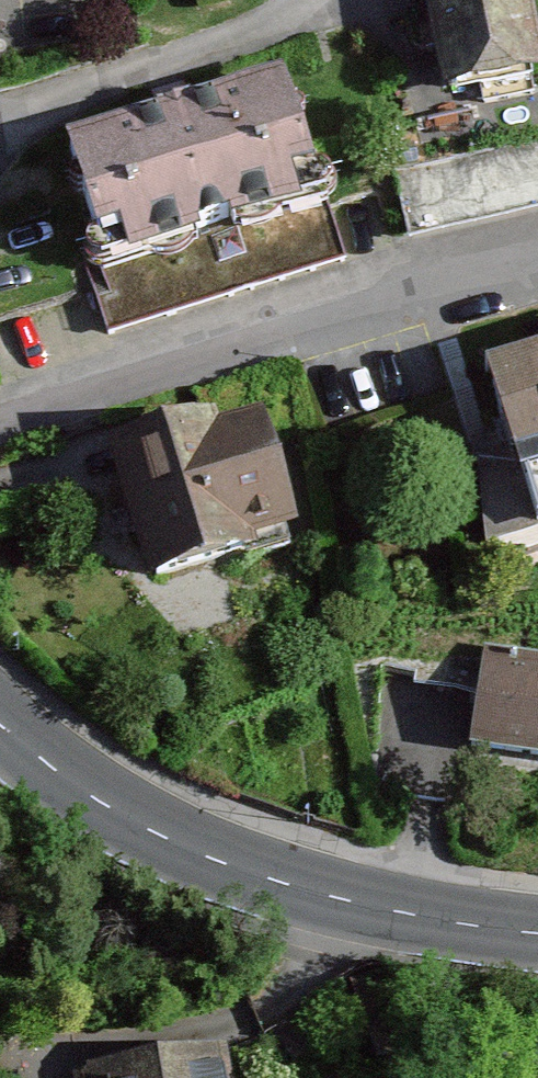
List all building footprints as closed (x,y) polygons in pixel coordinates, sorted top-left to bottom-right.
[(446,56),(527,38),(519,0),(434,0),(446,56)] [(280,104),(80,170),(117,281),(317,215),(280,104)] [(537,213),(537,160),(403,163),(404,215),(537,213)] [(518,355),(535,415),(503,424),(524,498),(537,494),(537,349),(518,355)] [(253,451),(123,492),(161,612),(292,571),(253,451)] [(494,664),(474,766),(537,779),(537,672),(494,664)]
